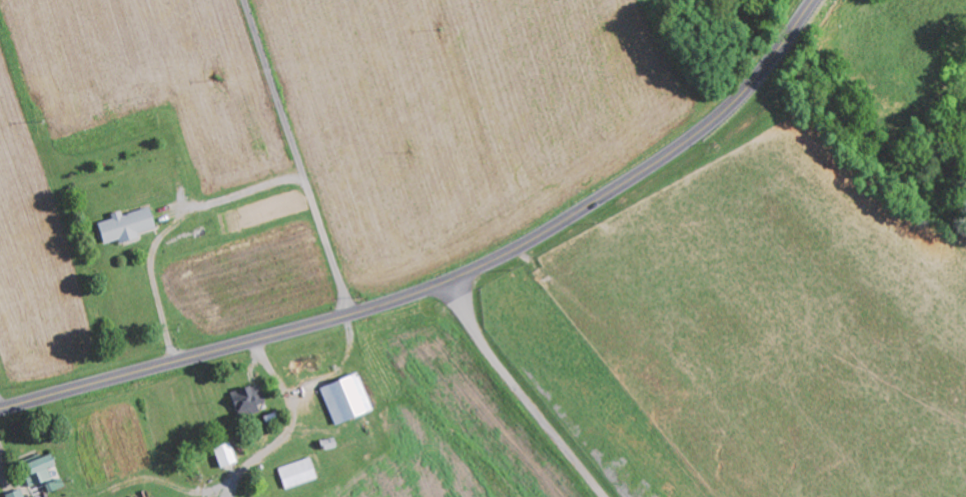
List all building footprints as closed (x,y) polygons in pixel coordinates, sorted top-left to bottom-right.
[(157,227),(152,206),(123,214),(122,210),(112,213),(113,218),(100,222),(105,243),(121,239),(122,242),(141,237),(140,231),(157,227)] [(322,386),(336,424),(374,410),(360,372),(322,386)] [(269,410),(261,383),(233,392),(241,418),(269,410)] [(239,461),(232,441),(215,447),(222,467),(239,461)] [(53,478),(49,467),(56,464),(52,453),(24,464),(32,486),(53,478)] [(319,478),(312,457),(280,468),(287,488),(319,478)] [(66,486),(63,477),(46,483),(49,492),(66,486)] [(8,496),(26,496),(22,488),(7,494),(8,496)]
